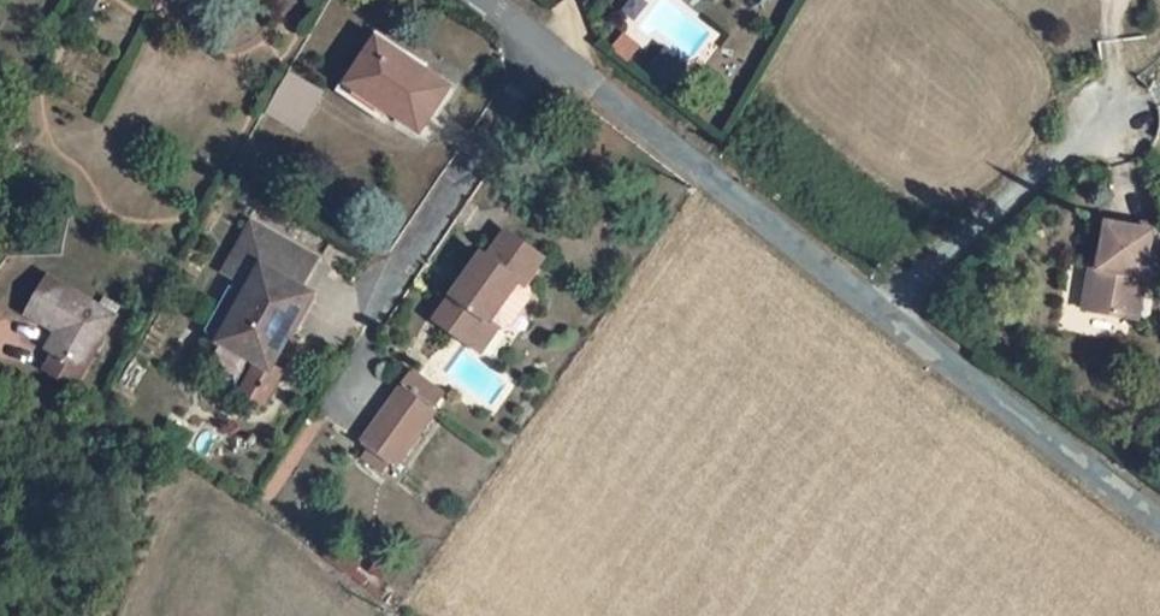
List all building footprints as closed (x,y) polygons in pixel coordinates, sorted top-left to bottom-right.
[(468,78),(396,32),(367,78),(439,124),(468,78)] [(335,93),(303,74),(290,99),(321,117),(335,93)] [(321,117),(290,99),(282,112),(314,131),(321,117)] [(1110,260),(1102,303),(1149,311),(1152,289),(1159,290),(1159,220),(1128,215),(1122,246),(1119,262),(1110,260)] [(311,275),(326,250),(274,219),(246,268),(278,287),(250,335),(286,356),(298,363),(339,293),(329,286),(311,275)] [(461,317),(506,346),(521,323),(529,327),(538,325),(560,292),(558,284),(554,281),(570,257),(529,231),(513,255),(504,249),(461,317)] [(1110,260),(1119,262),(1122,246),(1113,244),(1110,260)] [(329,286),(343,261),(326,250),(311,275),(329,286)] [(143,312),(78,270),(55,306),(84,325),(91,330),(80,347),(70,363),(92,377),(98,381),(143,312)] [(1149,311),(1158,313),(1159,301),(1159,290),(1152,289),(1149,311)] [(91,330),(84,325),(73,342),(80,347),(91,330)] [(298,363),(286,356),(267,387),(289,400),(308,369),(298,363)] [(442,369),(432,384),(456,401),(467,385),(442,369)] [(456,401),(432,384),(390,443),(422,466),(464,407),(456,401)]
